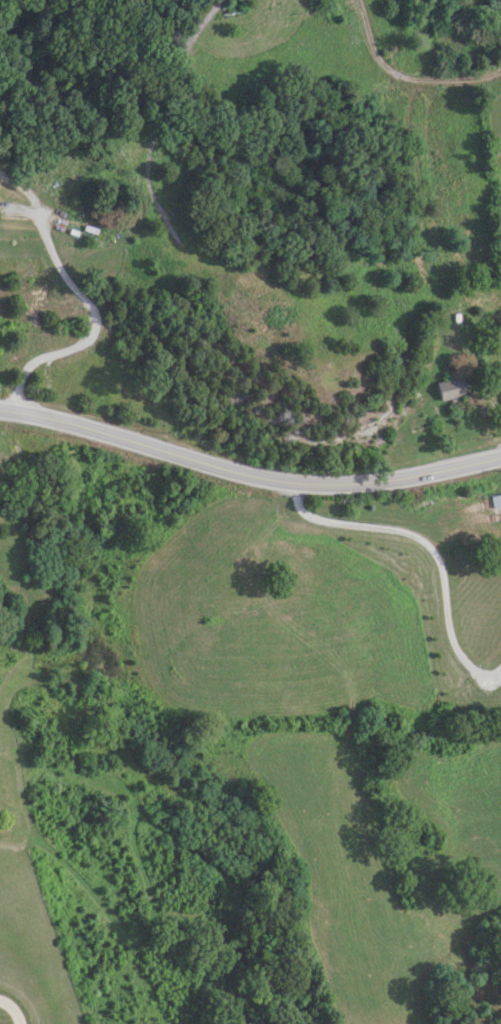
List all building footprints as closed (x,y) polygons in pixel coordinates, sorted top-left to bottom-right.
[(442,400),(464,395),(460,378),(438,383),(442,400)] [(493,496),(495,507),(500,507),(500,495),(493,496)]
